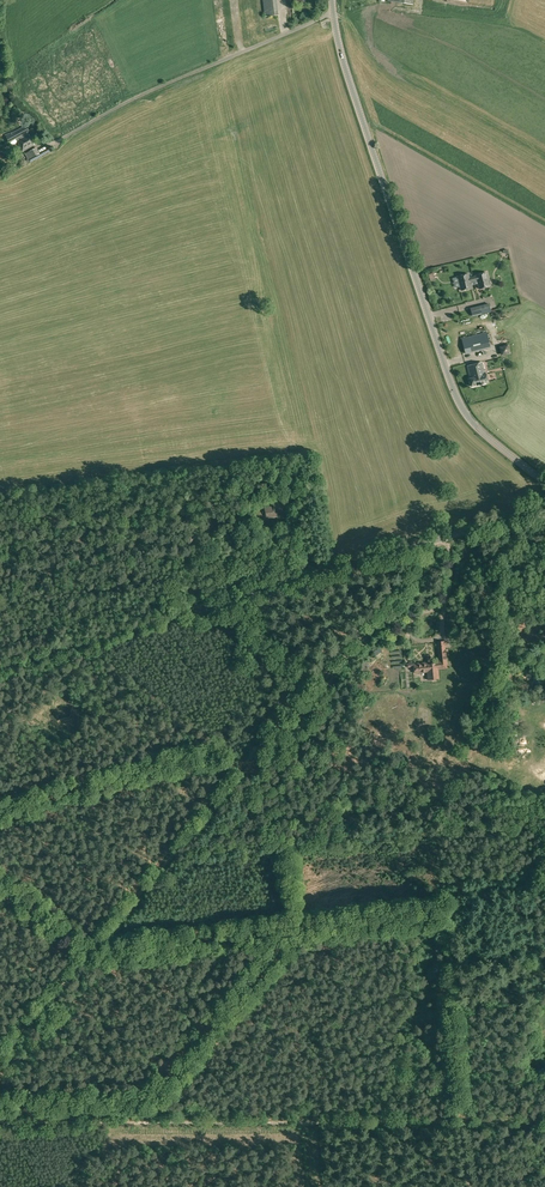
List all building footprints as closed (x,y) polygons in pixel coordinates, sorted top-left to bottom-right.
[(265,17),(279,15),(277,0),(263,0),(265,17)] [(18,141),(23,151),(35,145),(29,134),(28,132),(29,131),(26,125),(16,130),(5,134),(9,142),(16,138),(18,141)] [(25,154),(27,159),(39,153),(36,147),(25,154)] [(477,280),(479,289),(489,286),(489,284),(490,284),(489,280),(488,280),(486,272),(476,275),(476,276),(473,277),(474,281),(477,280)] [(458,278),(457,278),(458,282),(459,282),(461,290),(471,287),(470,282),(473,281),(472,277),(469,278),(468,273),(457,276),(458,278)] [(461,338),(465,353),(491,347),(487,332),(461,338)] [(469,378),(471,386),(488,382),(486,373),(486,372),(484,373),(481,362),(467,365),(471,377),(469,378)] [(281,514),(279,508),(273,509),(273,507),(266,509),(268,517),(281,514)] [(446,644),(446,641),(444,641),(438,642),(437,642),(439,661),(430,662),(430,660),(426,660),(427,662),(414,663),(415,672),(427,671),(428,679),(438,678),(437,668),(447,667),(444,644),(446,644)] [(532,1114),(534,1127),(541,1126),(540,1113),(532,1114)]
